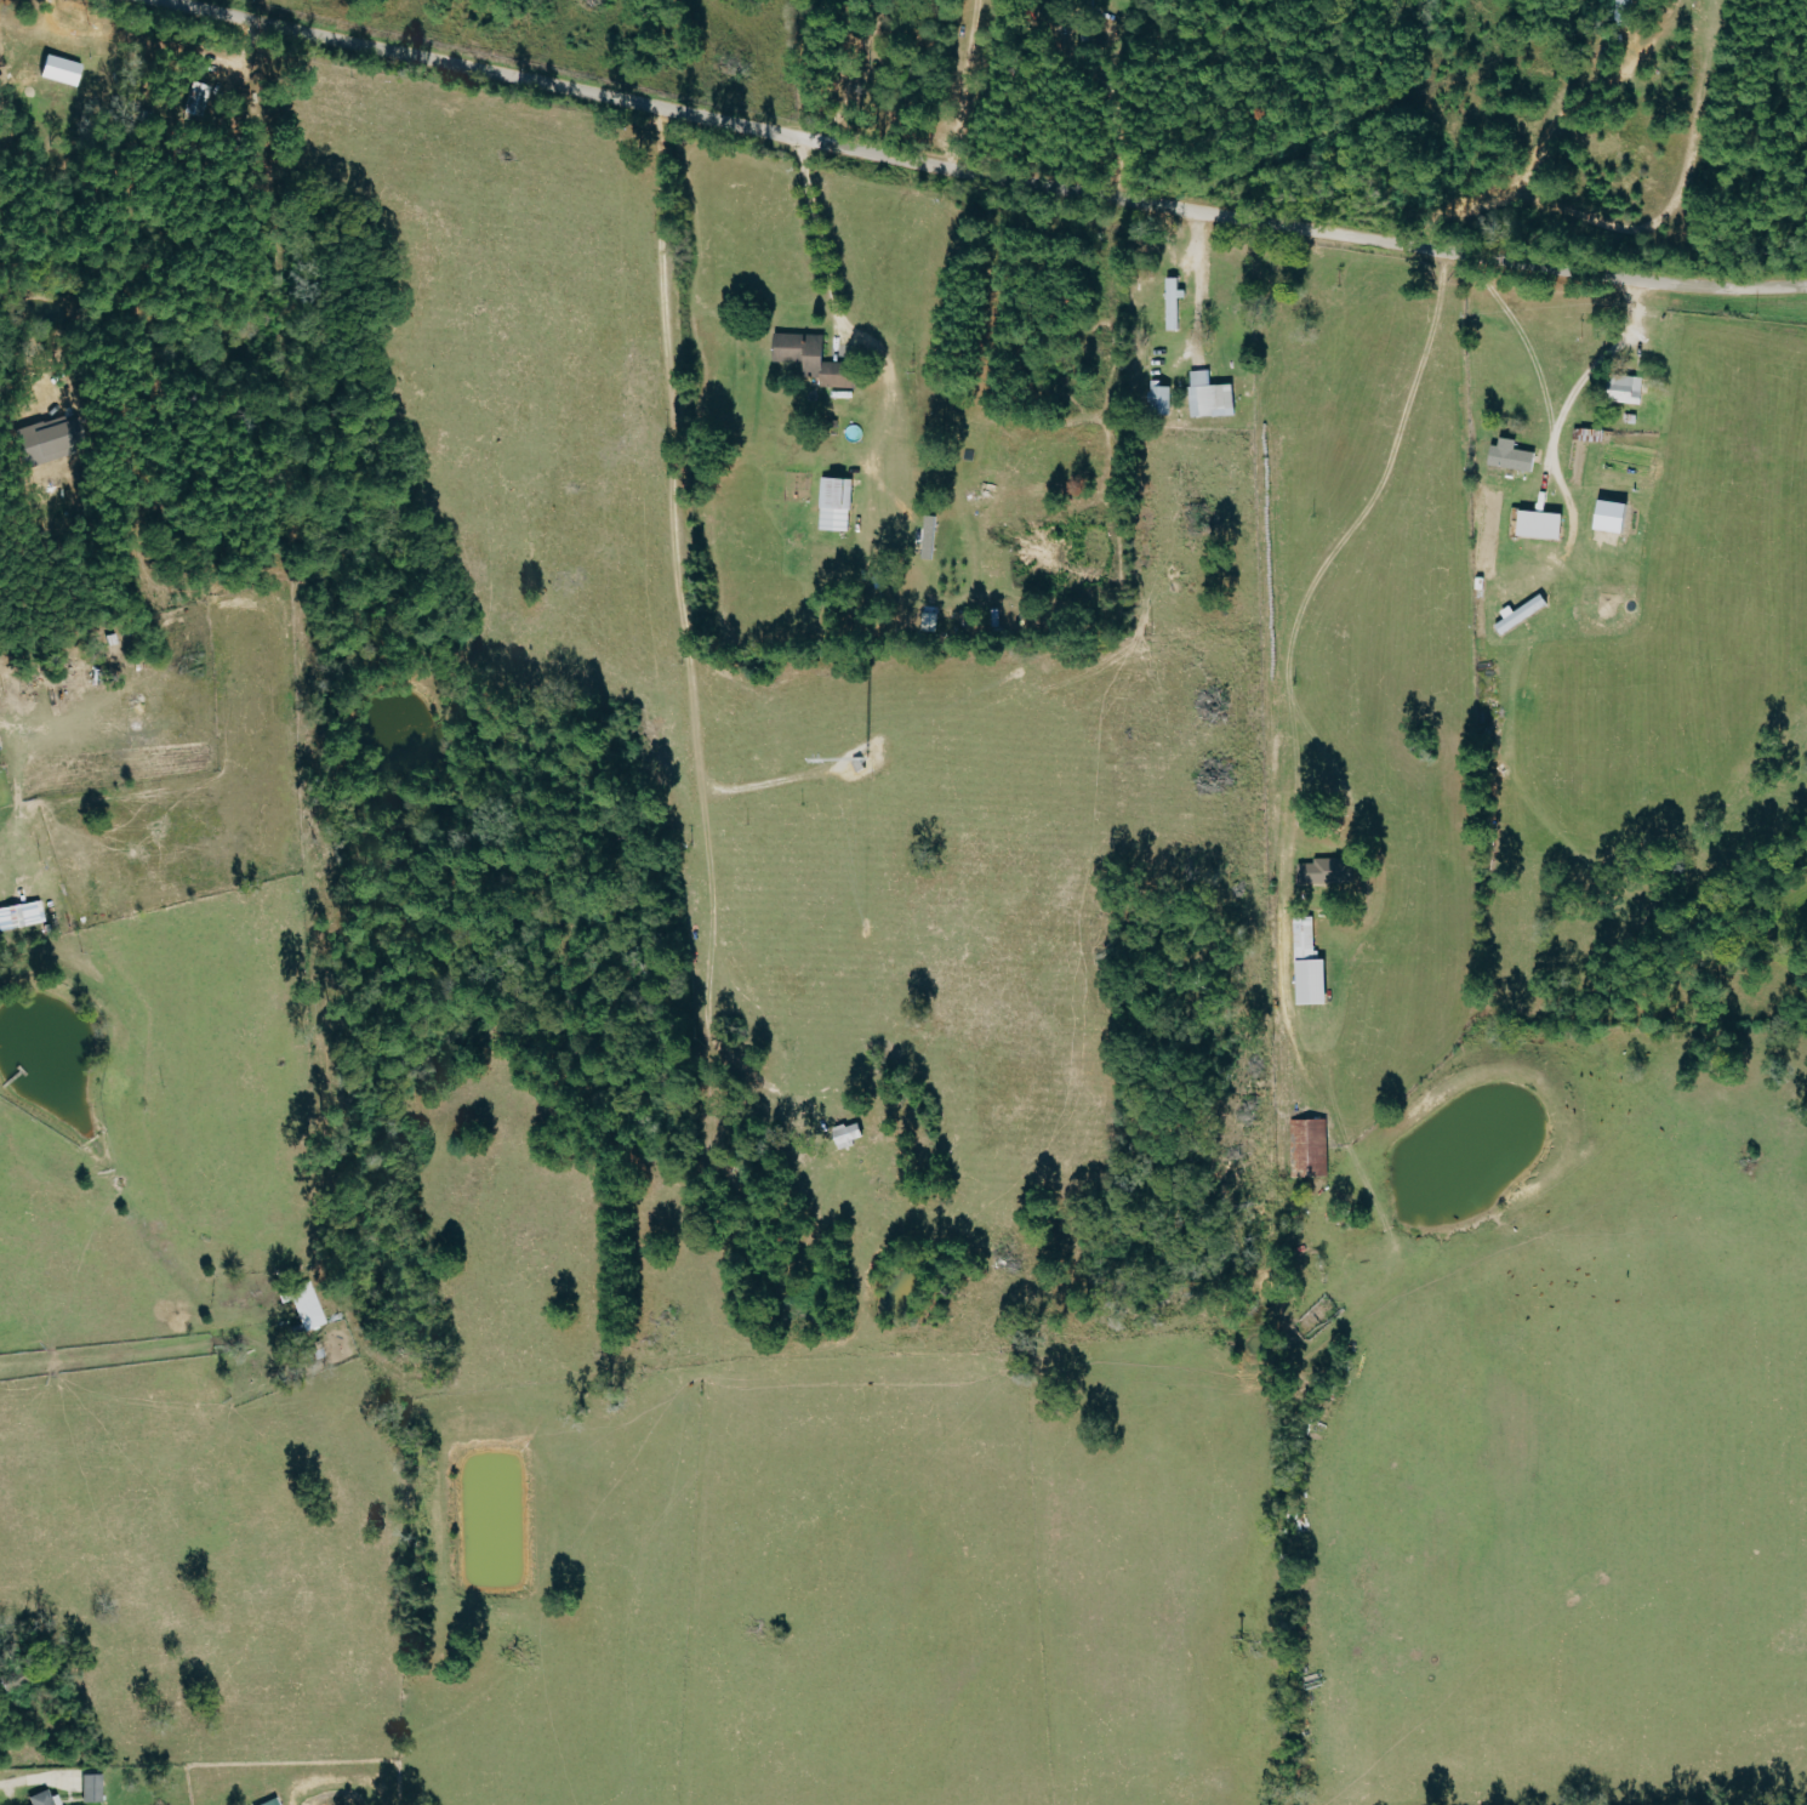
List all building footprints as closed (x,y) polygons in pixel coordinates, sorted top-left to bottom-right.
[(83,65),(47,54),(40,77),(76,88),(83,65)] [(210,85),(191,82),(186,114),(205,117),(210,85)] [(1180,331),(1180,298),(1187,298),(1187,291),(1179,291),(1179,278),(1168,279),(1169,331),(1180,331)] [(825,336),(776,334),(775,362),(805,363),(805,378),(822,378),(822,388),(852,389),(852,364),(824,363),(825,336)] [(1234,385),(1211,386),(1211,371),(1190,372),(1192,416),(1236,414),(1234,385)] [(1611,403),(1644,404),(1644,377),(1611,377),(1611,403)] [(1162,387),(1162,381),(1152,381),(1151,415),(1172,416),(1173,388),(1162,387)] [(1501,438),(1500,448),(1493,446),(1490,466),(1533,473),(1537,454),(1516,450),(1517,440),(1501,438)] [(851,531),(853,478),(822,477),(820,530),(851,531)] [(1521,512),(1518,537),(1562,541),(1564,516),(1549,513),(1549,508),(1546,508),(1549,490),(1541,489),(1541,491),(1540,491),(1539,499),(1540,499),(1540,503),(1538,503),(1537,512),(1521,512)] [(1630,506),(1601,501),(1596,531),(1625,536),(1630,506)] [(935,558),(936,515),(925,515),(924,558),(935,558)] [(1497,625),(1504,634),(1550,603),(1543,593),(1516,611),(1511,604),(1503,611),(1507,619),(1497,625)] [(1315,863),(1299,863),(1299,883),(1349,882),(1348,859),(1315,859),(1315,863)] [(42,901),(0,906),(0,930),(45,924),(42,901)] [(1294,916),(1298,1005),(1328,1004),(1327,959),(1317,959),(1315,916),(1294,916)] [(1329,1177),(1328,1119),(1292,1120),(1293,1178),(1329,1177)] [(865,1139),(860,1125),(834,1134),(839,1148),(865,1139)] [(102,1774),(83,1775),(83,1802),(103,1801),(102,1774)] [(28,1804),(55,1804),(49,1789),(25,1799),(28,1804)]
